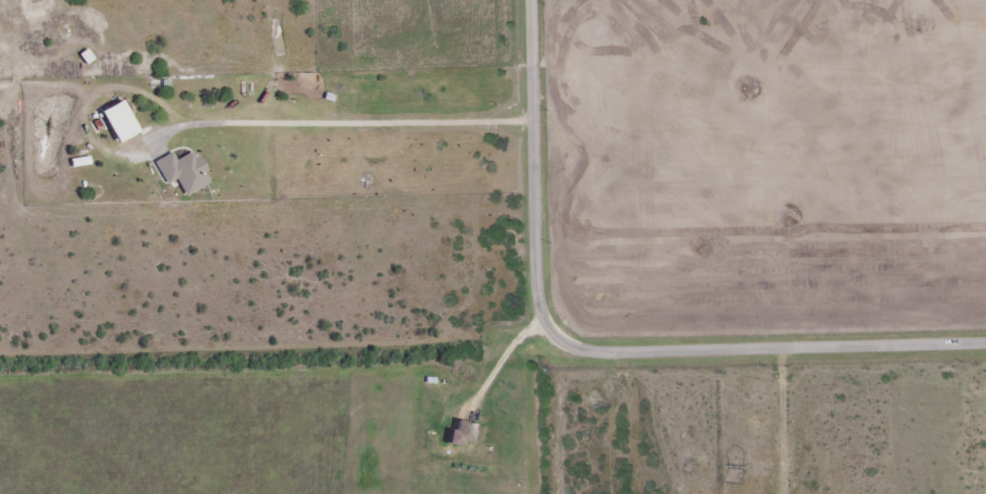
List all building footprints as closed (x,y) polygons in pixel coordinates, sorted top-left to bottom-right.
[(117,144),(138,132),(122,101),(100,112),(117,144)] [(154,162),(166,185),(176,179),(185,196),(209,183),(204,174),(206,173),(194,151),(176,161),(172,153),(154,162)] [(479,424),(457,421),(456,432),(450,431),(448,445),(461,447),(462,443),(476,446),(479,424)]
